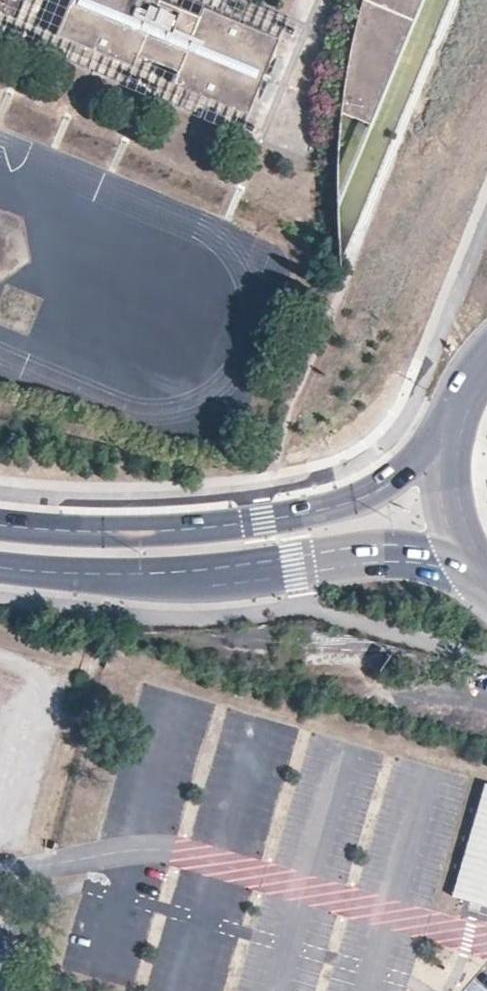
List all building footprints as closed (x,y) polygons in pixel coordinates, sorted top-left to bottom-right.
[(16,17),(23,0),(0,0),(0,10),(16,17)] [(57,34),(131,65),(136,54),(175,70),(171,81),(245,113),(277,38),(203,8),(199,16),(181,8),(162,0),(71,0),(57,34)] [(362,2),(359,12),(356,26),(352,38),(350,50),(348,58),(346,71),(345,80),(344,86),(342,93),(342,101),(340,111),(371,124),(422,0),(362,0),(362,2)] [(453,900),(486,909),(486,785),(485,785),(453,900)]
